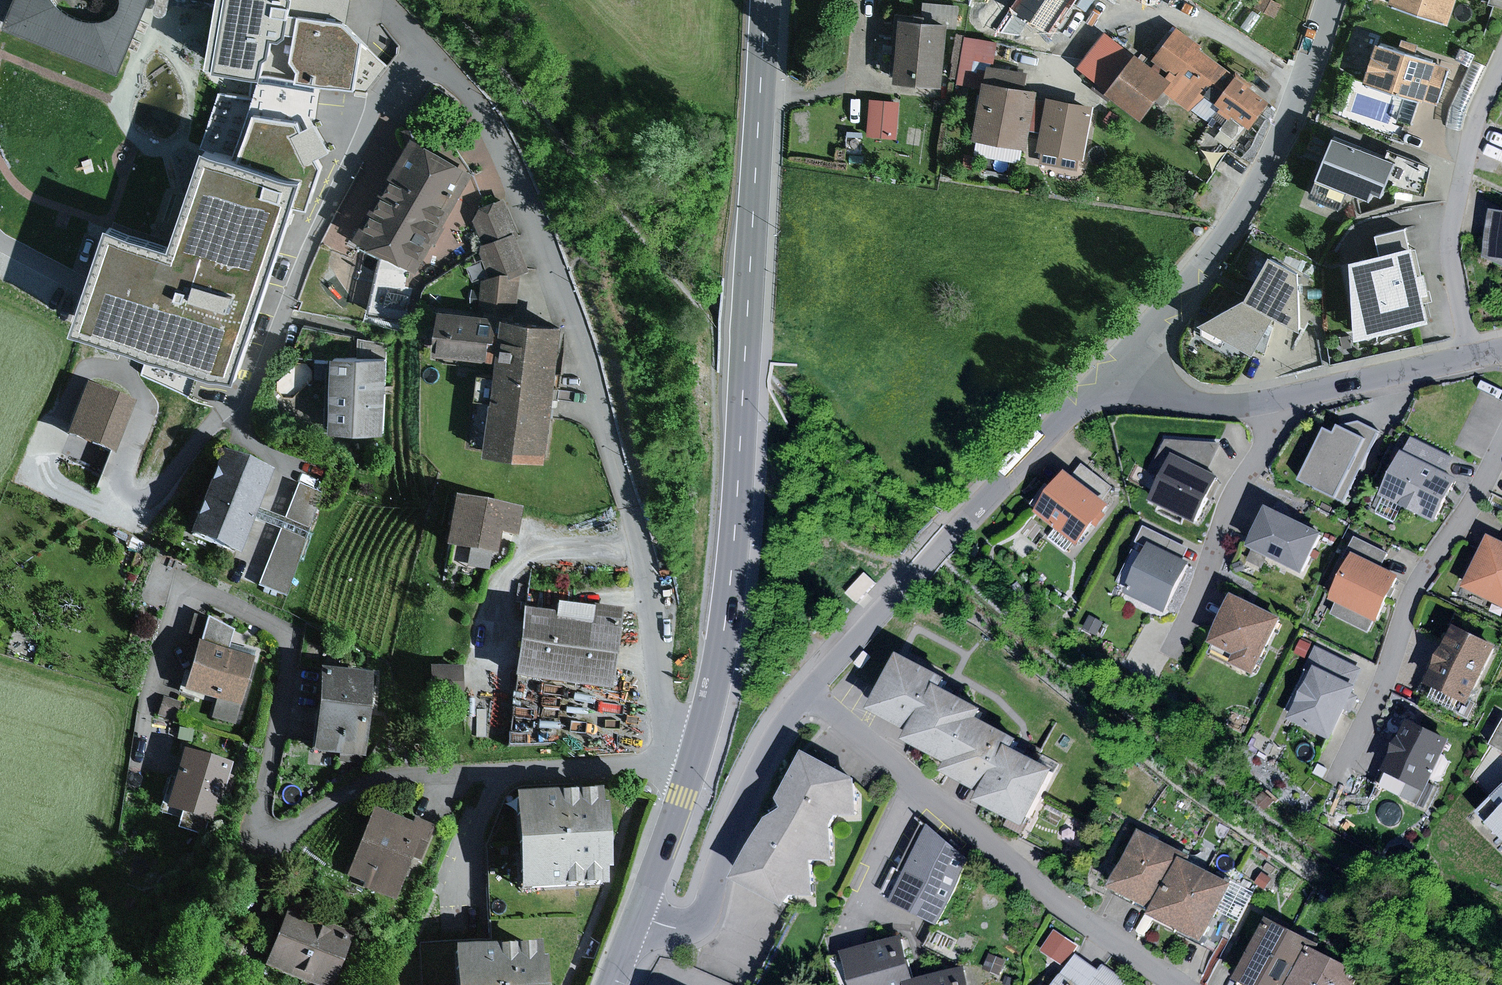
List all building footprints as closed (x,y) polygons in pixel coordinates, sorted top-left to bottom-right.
[(116,72),(146,0),(116,0),(115,7),(105,17),(87,19),(63,8),(56,0),(15,0),(4,26),(116,72)] [(153,1),(152,3),(151,6),(151,10),(153,12),(155,13),(159,14),(162,13),(167,9),(169,5),(172,3),(210,10),(212,0),(153,0),(153,1)] [(210,10),(205,36),(211,37),(207,61),(250,69),(330,83),(352,87),(361,38),(341,18),(344,0),(212,0),(210,10)] [(921,0),(919,18),(943,20),(957,22),(959,4),(921,0)] [(1011,10),(1051,36),(1075,0),(1017,0),(1011,10)] [(1253,5),(1274,17),(1281,5),(1273,0),(1256,0),(1253,5)] [(1391,2),(1447,21),(1455,0),(1391,0),(1391,2)] [(919,18),(894,16),(889,79),(938,83),(943,20),(919,18)] [(1174,23),(1151,53),(1169,67),(1163,75),(1168,79),(1161,88),(1189,109),(1202,92),(1247,125),(1267,98),(1198,47),(1201,43),(1174,23)] [(1103,29),(1075,65),(1102,87),(1130,50),(1103,29)] [(955,78),(962,34),(954,33),(947,77),(955,78)] [(955,78),(954,83),(978,86),(983,61),(989,62),(993,39),(962,34),(955,78)] [(386,64),(361,38),(352,87),(367,92),(386,64)] [(1405,51),(1373,41),(1360,80),(1421,100),(1433,62),(1434,60),(1405,51)] [(1459,46),(1453,57),(1468,65),(1471,58),(1473,53),(1459,46)] [(1130,50),(1102,87),(1100,89),(1138,118),(1161,88),(1168,79),(1163,75),(1130,50)] [(1486,66),(1471,58),(1468,65),(1448,105),(1445,126),(1453,127),(1460,129),(1463,111),(1486,66)] [(983,61),(979,79),(1014,86),(1017,68),(983,61)] [(1447,67),(1433,62),(1421,100),(1435,104),(1447,67)] [(106,219),(72,323),(233,375),(267,270),(288,202),(301,205),(318,163),(313,154),(326,149),(315,130),(325,108),(330,83),(250,69),(228,150),(202,142),(170,240),(106,219)] [(1014,86),(979,79),(969,137),(975,138),(972,153),(1017,161),(1020,146),(1022,146),(1026,127),(1031,97),(1033,89),(1014,86)] [(1091,104),(1044,95),(1043,99),(1038,130),(1034,148),(1080,157),(1091,104)] [(1043,99),(1031,97),(1026,127),(1038,130),(1043,99)] [(899,101),(868,99),(865,135),(895,138),(899,101)] [(1109,110),(1102,118),(1110,125),(1117,117),(1109,110)] [(470,171),(406,135),(349,234),(414,270),(470,171)] [(1389,158),(1328,135),(1306,192),(1335,203),(1341,186),(1363,195),(1366,187),(1377,191),(1379,185),(1389,158)] [(1389,158),(1379,185),(1423,195),(1429,166),(1392,151),(1389,158)] [(477,205),(472,219),(480,241),(512,229),(513,229),(502,196),(477,205)] [(1489,209),(1482,257),(1501,266),(1501,211),(1489,209)] [(1404,227),(1373,233),(1376,248),(1407,243),(1404,227)] [(512,229),(480,241),(477,251),(486,274),(524,259),(512,229)] [(1408,245),(1344,258),(1350,335),(1425,320),(1419,293),(1426,291),(1421,271),(1414,273),(1408,245)] [(1268,256),(1243,299),(1274,315),(1300,330),(1298,272),(1268,256)] [(524,259),(486,274),(479,277),(479,304),(517,307),(518,275),(529,271),(524,259)] [(365,312),(409,323),(418,284),(374,274),(365,312)] [(1274,315),(1243,299),(1195,324),(1252,353),(1274,315)] [(497,316),(433,306),(426,350),(492,359),(497,316)] [(558,324),(497,316),(492,359),(486,400),(474,398),(468,445),(478,446),(477,451),(540,459),(548,399),(559,401),(562,373),(552,372),(558,324)] [(1348,333),(1339,335),(1342,348),(1350,346),(1348,333)] [(358,354),(332,353),(328,428),(384,430),(388,356),(358,354)] [(1078,356),(1066,368),(1072,375),(1084,362),(1078,356)] [(128,402),(81,382),(60,433),(107,453),(128,402)] [(1332,433),(1322,428),(1296,480),(1343,502),(1377,431),(1358,422),(1336,426),(1332,433)] [(1171,453),(1207,470),(1219,443),(1163,437),(1158,447),(1171,453)] [(1410,437),(1403,452),(1445,473),(1453,458),(1410,437)] [(267,469),(213,448),(181,532),(234,552),(248,518),(250,511),(267,469)] [(1403,452),(1400,450),(1378,495),(1433,522),(1455,478),(1445,473),(1403,452)] [(1207,470),(1171,453),(1148,500),(1195,523),(1218,475),(1207,470)] [(1082,463),(1071,477),(1102,501),(1113,487),(1082,463)] [(1071,477),(1065,472),(1034,511),(1075,544),(1091,524),(1095,528),(1106,514),(1100,510),(1105,503),(1102,501),(1071,477)] [(514,507),(448,496),(439,543),(492,553),(496,531),(509,533),(514,507)] [(1321,533),(1265,505),(1244,547),(1301,574),(1321,533)] [(276,527),(305,537),(306,531),(250,511),(248,518),(276,527)] [(1146,544),(1181,561),(1188,547),(1143,525),(1136,539),(1146,544)] [(305,537),(276,527),(256,582),(284,593),(305,537)] [(1486,535),(1460,587),(1501,607),(1501,542),(1486,535)] [(1351,552),(1381,566),(1387,552),(1353,536),(1347,551),(1351,552)] [(1181,561),(1146,544),(1123,593),(1162,612),(1186,563),(1181,561)] [(1381,566),(1351,552),(1329,598),(1335,601),(1373,619),(1377,621),(1398,575),(1381,566)] [(877,584),(864,572),(845,593),(858,605),(877,584)] [(1279,617),(1230,594),(1207,642),(1232,654),(1227,663),(1252,674),(1279,617)] [(548,608),(517,604),(508,674),(607,686),(616,608),(549,600),(548,608)] [(1373,619),(1335,601),(1330,614),(1367,632),(1373,619)] [(202,615),(195,640),(224,648),(230,630),(202,615)] [(1090,615),(1083,628),(1097,635),(1104,622),(1090,615)] [(1495,645),(1452,624),(1423,683),(1465,704),(1495,645)] [(224,648),(195,640),(190,638),(176,688),(214,698),(236,704),(250,655),(224,648)] [(1301,640),(1295,652),(1305,657),(1311,644),(1301,640)] [(1312,666),(1351,685),(1360,668),(1314,646),(1306,663),(1312,666)] [(900,656),(871,710),(908,729),(901,742),(952,769),(979,718),(983,711),(940,688),(945,679),(900,656)] [(457,665),(426,666),(427,699),(458,698),(457,665)] [(1351,685),(1312,666),(1285,719),(1327,740),(1354,686),(1351,685)] [(367,673),(312,668),(304,746),(336,749),(335,762),(358,764),(367,673)] [(178,698),(162,694),(156,716),(172,720),(178,698)] [(236,704),(214,698),(208,717),(231,723),(236,704)] [(1019,739),(979,718),(952,769),(948,776),(978,792),(973,801),(1026,828),(1055,772),(1038,763),(1014,750),(1019,739)] [(1449,739),(1406,718),(1381,770),(1425,791),(1449,739)] [(1488,744),(1501,751),(1501,719),(1488,744)] [(228,760),(177,746),(160,806),(179,812),(206,819),(210,820),(219,790),(228,792),(233,775),(224,772),(228,760)] [(853,779),(801,750),(774,797),(779,808),(763,817),(730,878),(782,906),(789,895),(814,896),(810,861),(831,860),(828,824),(834,815),(854,815),(853,779)] [(1475,811),(1501,838),(1501,785),(1475,811)] [(593,788),(508,794),(514,891),(599,886),(598,872),(602,872),(600,848),(594,848),(594,842),(593,838),(601,837),(599,810),(595,810),(593,788)] [(408,821),(369,807),(345,873),(363,880),(361,887),(393,898),(408,856),(419,860),(433,824),(409,816),(408,821)] [(206,819),(179,812),(174,828),(202,835),(206,819)] [(965,857),(926,825),(890,900),(935,921),(965,857)] [(1138,831),(1109,889),(1131,900),(1161,842),(1138,831)] [(1182,853),(1161,842),(1131,900),(1153,911),(1180,858),(1182,853)] [(1153,911),(1150,916),(1175,929),(1205,871),(1180,858),(1153,911)] [(1229,883),(1200,941),(1222,954),(1258,886),(1254,883),(1237,868),(1229,883)] [(1229,883),(1205,871),(1175,929),(1200,941),(1229,883)] [(1262,872),(1254,883),(1258,886),(1264,890),(1272,879),(1262,872)] [(284,907),(262,961),(323,984),(327,984),(348,932),(284,907)] [(1237,977),(1253,984),(1262,984),(1290,930),(1267,919),(1237,977)] [(964,935),(935,921),(924,947),(953,960),(964,935)] [(1290,930),(1262,984),(1288,984),(1308,946),(1311,941),(1290,930)] [(1051,933),(1044,947),(1058,953),(1064,939),(1051,933)] [(840,951),(841,954),(850,984),(913,984),(912,979),(900,935),(840,951)] [(449,945),(451,984),(541,984),(540,961),(536,961),(534,940),(449,945)] [(1333,959),(1308,946),(1288,984),(1320,984),(1333,959)] [(989,953),(982,969),(999,977),(1006,960),(989,953)] [(1126,981),(1101,964),(1097,970),(1074,953),(1050,984),(1124,984),(1126,981)] [(841,954),(828,958),(836,984),(850,984),(841,954)] [(1333,959),(1320,984),(1351,984),(1358,971),(1333,959)] [(912,979),(913,984),(971,984),(966,965),(912,979)]
